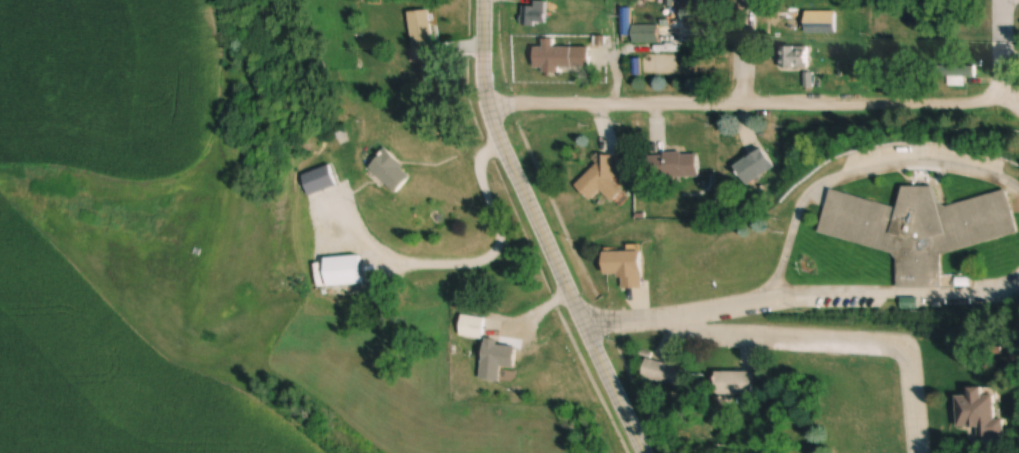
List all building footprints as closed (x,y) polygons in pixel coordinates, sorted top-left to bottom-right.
[(547,23),(547,5),(525,5),(525,23),(547,23)] [(435,11),(411,11),(411,62),(435,62),(435,11)] [(633,43),(660,43),(660,25),(633,25),(633,43)] [(589,47),(555,47),(555,37),(544,37),(545,47),(535,47),(535,72),(590,71),(589,47)] [(809,71),(809,47),(781,47),(781,71),(809,71)] [(965,86),(965,77),(976,77),(976,66),(944,66),(944,77),(949,77),(949,86),(965,86)] [(747,185),(777,169),(765,148),(735,165),(747,185)] [(369,167),(395,193),(413,175),(387,149),(369,167)] [(608,154),(576,185),(591,200),(602,190),(613,201),(624,190),(614,180),(624,170),(608,154)] [(650,154),(650,177),(699,177),(699,154),(650,154)] [(821,234),(893,252),(901,285),(925,291),(943,287),(945,278),(939,253),(1018,235),(1009,191),(946,205),(939,203),(936,190),(906,183),(901,205),(897,206),(832,190),(821,234)] [(606,251),(606,274),(623,274),(623,287),(643,287),(643,251),(606,251)] [(326,258),(328,286),(362,284),(361,256),(326,258)] [(483,339),(486,317),(463,315),(460,337),(483,339)] [(518,348),(487,342),(482,362),(514,369),(518,348)] [(644,379),(678,386),(682,365),(647,359),(644,379)] [(754,395),(754,371),(718,371),(718,395),(754,395)] [(958,427),(977,427),(977,436),(999,437),(1000,388),(970,388),(970,395),(959,394),(958,427)]
